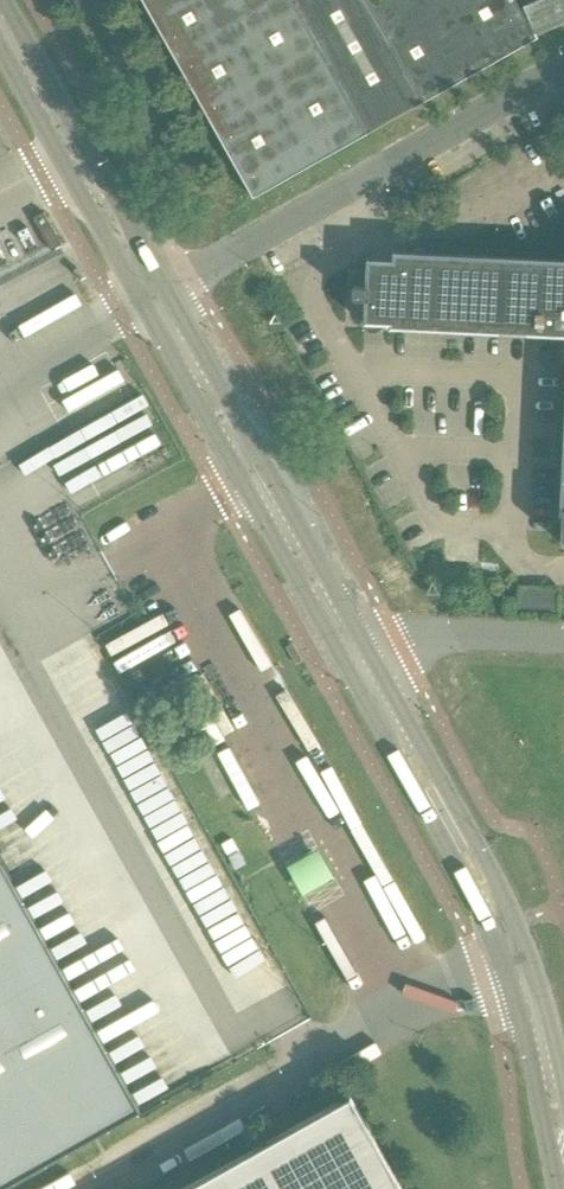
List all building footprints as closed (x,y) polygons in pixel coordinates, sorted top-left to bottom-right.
[(253,196),(536,36),(516,0),(143,0),(253,196)] [(522,3),(535,34),(563,22),(563,0),(530,0),(522,3)] [(62,244),(52,225),(44,212),(34,218),(51,250),(62,244)] [(563,334),(563,260),(394,251),(395,249),(393,249),(392,261),(369,260),(369,258),(366,257),(365,286),(353,285),(352,298),(364,298),(363,322),(365,322),(365,319),(389,321),(389,328),(390,328),(390,326),(563,334)] [(520,587),(520,591),(519,606),(557,608),(557,589),(520,587)] [(221,843),(235,868),(245,863),(231,838),(221,843)] [(147,1112),(0,848),(0,1188),(7,1188),(147,1112)] [(291,860),(301,886),(333,874),(322,848),(291,860)] [(350,1096),(182,1188),(403,1188),(350,1096)]
